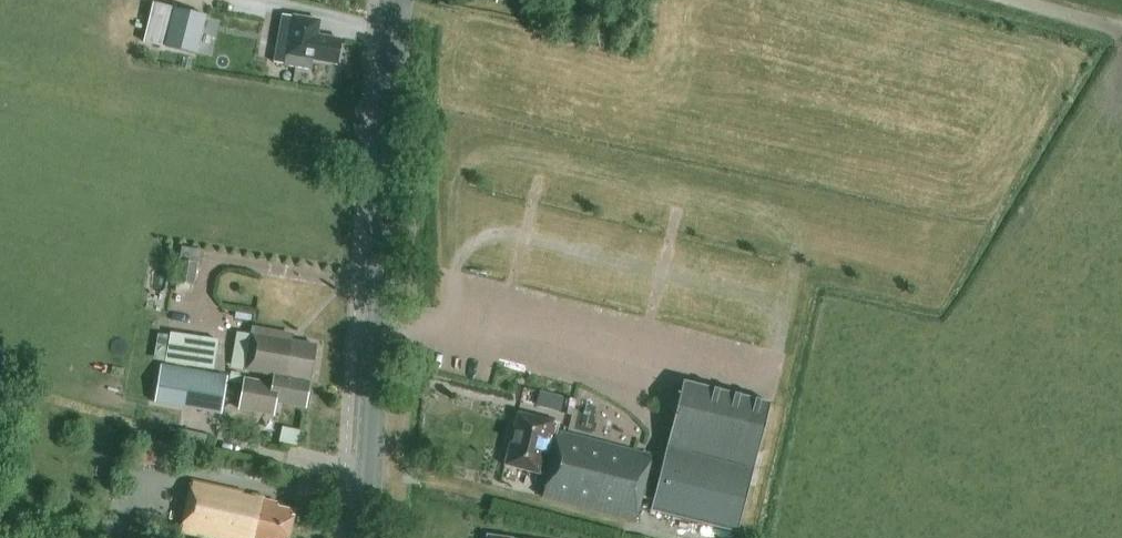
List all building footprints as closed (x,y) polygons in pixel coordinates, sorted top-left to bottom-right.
[(173,8),(152,3),(143,42),(164,47),(173,8)] [(173,8),(164,47),(196,54),(205,15),(173,8)] [(284,65),(311,70),(313,60),(336,64),(340,39),(317,35),(319,20),(283,14),(274,62),(284,63),(284,65)] [(192,284),(196,261),(180,259),(176,281),(192,284)] [(252,328),(245,370),(273,375),(310,382),(316,346),(290,341),(292,335),(252,328)] [(170,333),(165,363),(190,366),(213,370),(217,340),(170,333)] [(224,412),(230,376),(161,364),(155,400),(224,412)] [(239,409),(273,416),(275,403),(305,408),(310,382),(273,375),(272,383),(245,378),(239,409)] [(557,432),(559,422),(517,412),(503,465),(547,476),(542,497),(634,520),(640,498),(660,503),(657,513),(737,533),(770,403),(683,381),(671,428),(678,430),(667,474),(647,469),(650,456),(557,432)] [(575,400),(564,397),(560,412),(572,415),(575,400)] [(294,511),(261,503),(263,496),(251,494),(251,496),(242,494),(243,492),(192,480),(180,531),(214,537),(288,537),(294,511)]
